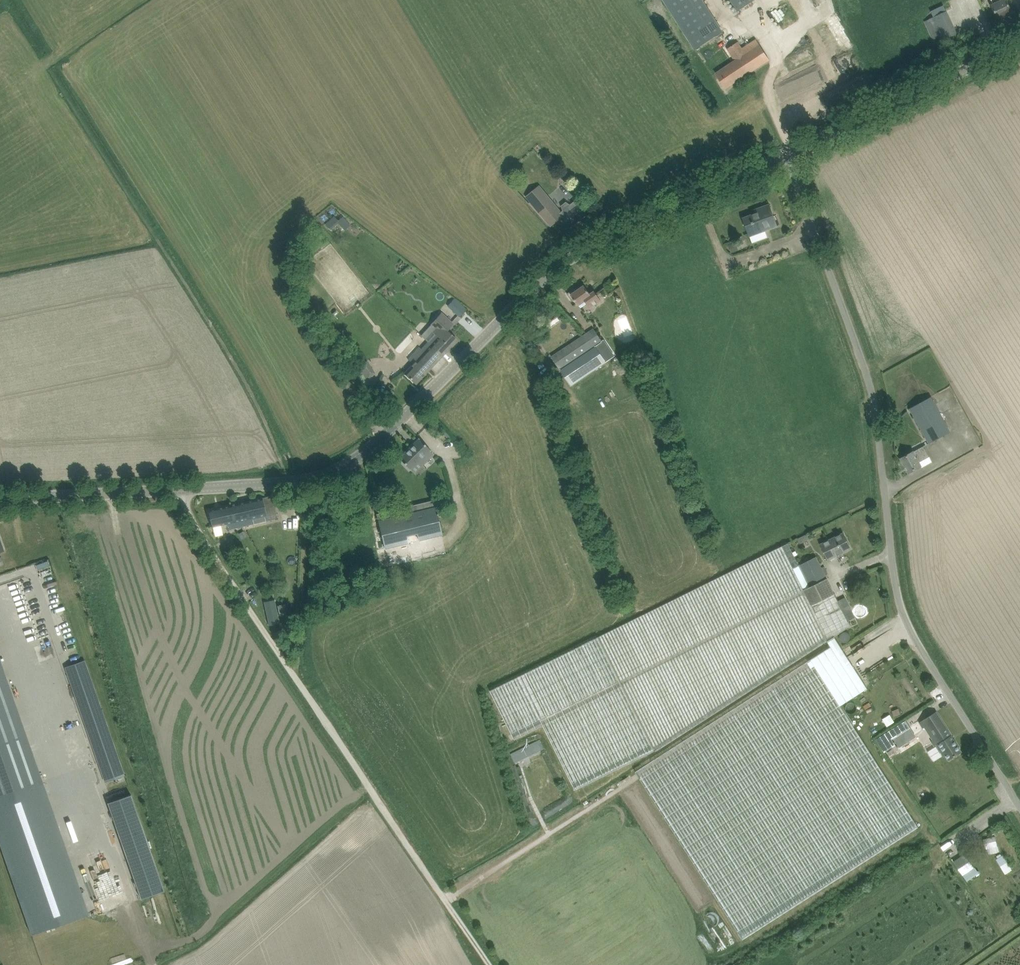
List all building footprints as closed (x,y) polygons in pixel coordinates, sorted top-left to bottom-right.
[(755,0),(729,0),(737,12),(755,0)] [(994,4),(992,5),(998,18),(1012,11),(1007,0),(992,0),(994,4)] [(958,34),(953,25),(947,11),(945,12),(930,19),(936,33),(940,42),(958,34)] [(769,60),(756,39),(742,48),(738,42),(727,49),(734,60),(716,73),(726,88),(769,60)] [(562,205),(564,211),(563,212),(548,195),(534,207),(551,227),(563,217),(572,227),(587,214),(576,201),(571,205),(566,202),(562,205)] [(744,218),(750,236),(778,226),(770,204),(761,208),(762,211),(744,218)] [(732,253),(738,251),(735,243),(729,245),(732,253)] [(581,308),(587,303),(590,309),(602,301),(595,290),(590,293),(584,285),(578,289),(577,287),(567,294),(572,301),(575,300),(579,306),(580,306),(581,308)] [(458,304),(453,310),(459,316),(465,310),(458,304)] [(435,334),(422,348),(437,362),(457,339),(447,330),(453,323),(442,313),(431,324),(436,328),(433,331),(435,334)] [(586,334),(552,357),(561,370),(572,385),(607,362),(596,346),(603,342),(594,329),(586,334)] [(416,384),(437,362),(422,348),(422,349),(419,347),(408,359),(413,364),(404,373),(416,384)] [(367,360),(357,368),(368,382),(378,375),(367,360)] [(389,378),(380,375),(375,390),(384,393),(389,378)] [(931,397),(919,403),(910,408),(930,443),(951,432),(931,397)] [(429,452),(431,450),(431,451),(431,450),(419,438),(418,438),(419,438),(399,457),(411,470),(411,469),(419,461),(423,465),(433,455),(429,452)] [(924,446),(901,458),(909,473),(921,466),(919,462),(930,456),(924,446)] [(208,510),(212,527),(227,523),(229,529),(277,518),(272,495),(208,510)] [(442,534),(438,519),(434,500),(377,514),(385,549),(442,534)] [(261,553),(267,550),(264,544),(268,542),(262,529),(252,534),(261,553)] [(244,531),(238,534),(241,539),(247,536),(244,531)] [(851,548),(844,533),(821,544),(829,559),(851,548)] [(788,543),(490,691),(514,740),(543,725),(575,790),(654,751),(655,752),(827,641),(831,646),(656,758),(636,772),(637,773),(640,779),(743,939),(919,826),(841,705),(868,688),(848,657),(843,650),(835,636),(850,626),(848,621),(845,616),(838,601),(836,597),(834,594),(835,594),(833,589),(831,585),(826,576),(825,574),(822,567),(821,566),(820,564),(816,557),(799,565),(788,543)] [(265,602),(269,625),(279,623),(274,599),(265,602)] [(288,603),(278,605),(280,615),(281,615),(285,615),(290,614),(288,603)] [(845,615),(848,621),(854,618),(851,612),(845,615)] [(81,662),(66,667),(66,668),(69,667),(85,714),(82,715),(88,731),(91,730),(109,780),(105,781),(105,782),(124,776),(124,775),(84,661),(85,661),(85,660),(81,662)] [(41,779),(0,662),(0,794),(41,779)] [(857,702),(870,694),(867,689),(854,697),(857,702)] [(935,710),(926,715),(918,720),(923,728),(925,727),(933,740),(931,741),(935,747),(938,746),(944,755),(946,754),(949,759),(961,752),(935,710)] [(888,725),(895,721),(890,714),(883,718),(888,725)] [(911,727),(894,738),(900,747),(917,737),(911,727)] [(131,794),(108,802),(108,803),(111,802),(117,818),(137,811),(131,794)] [(137,811),(117,818),(122,834),(142,827),(137,811)] [(142,827),(122,834),(128,849),(148,842),(142,827)] [(996,836),(983,839),(985,844),(986,849),(998,847),(996,836)] [(148,842),(128,849),(133,865),(153,858),(148,842)] [(965,854),(954,862),(966,880),(977,873),(974,868),(965,854)] [(1004,873),(1012,870),(1005,854),(997,857),(1004,873)] [(153,858),(133,865),(139,881),(159,874),(153,858)] [(159,874),(139,881),(144,897),(141,898),(141,899),(164,891),(159,874)]
